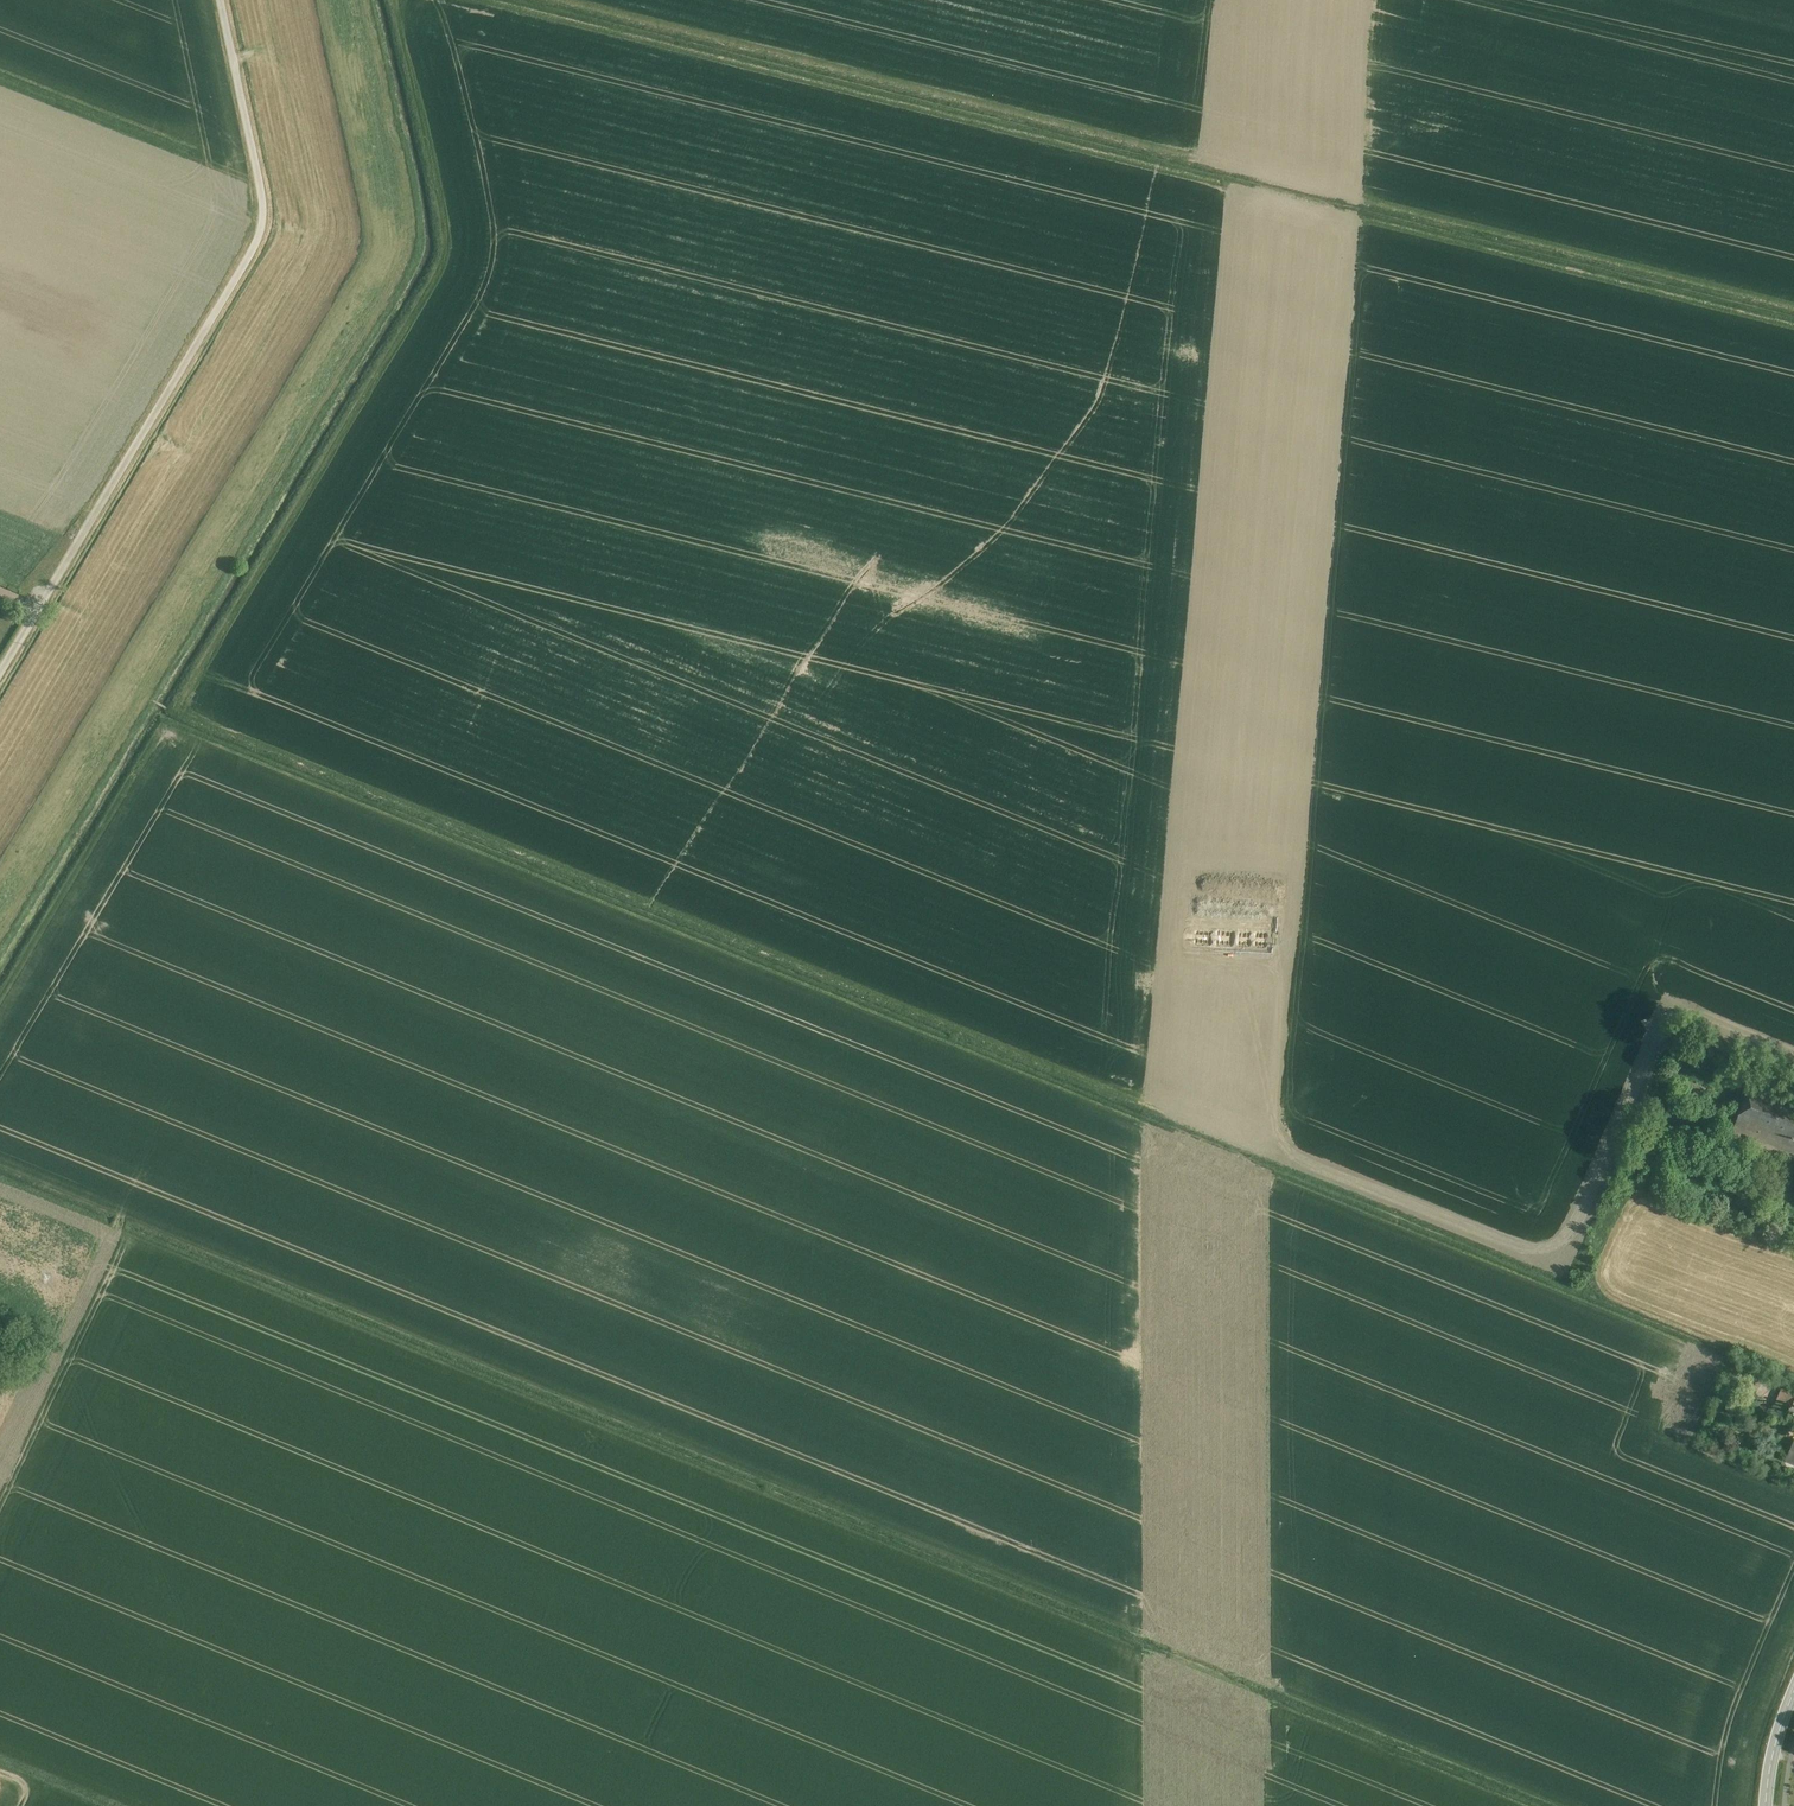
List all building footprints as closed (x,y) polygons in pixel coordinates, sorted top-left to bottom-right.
[(1757,1067),(1733,1126),(1793,1150),(1793,1081),(1757,1067)] [(1793,1421),(1793,1390),(1780,1385),(1770,1412),(1793,1421)]
